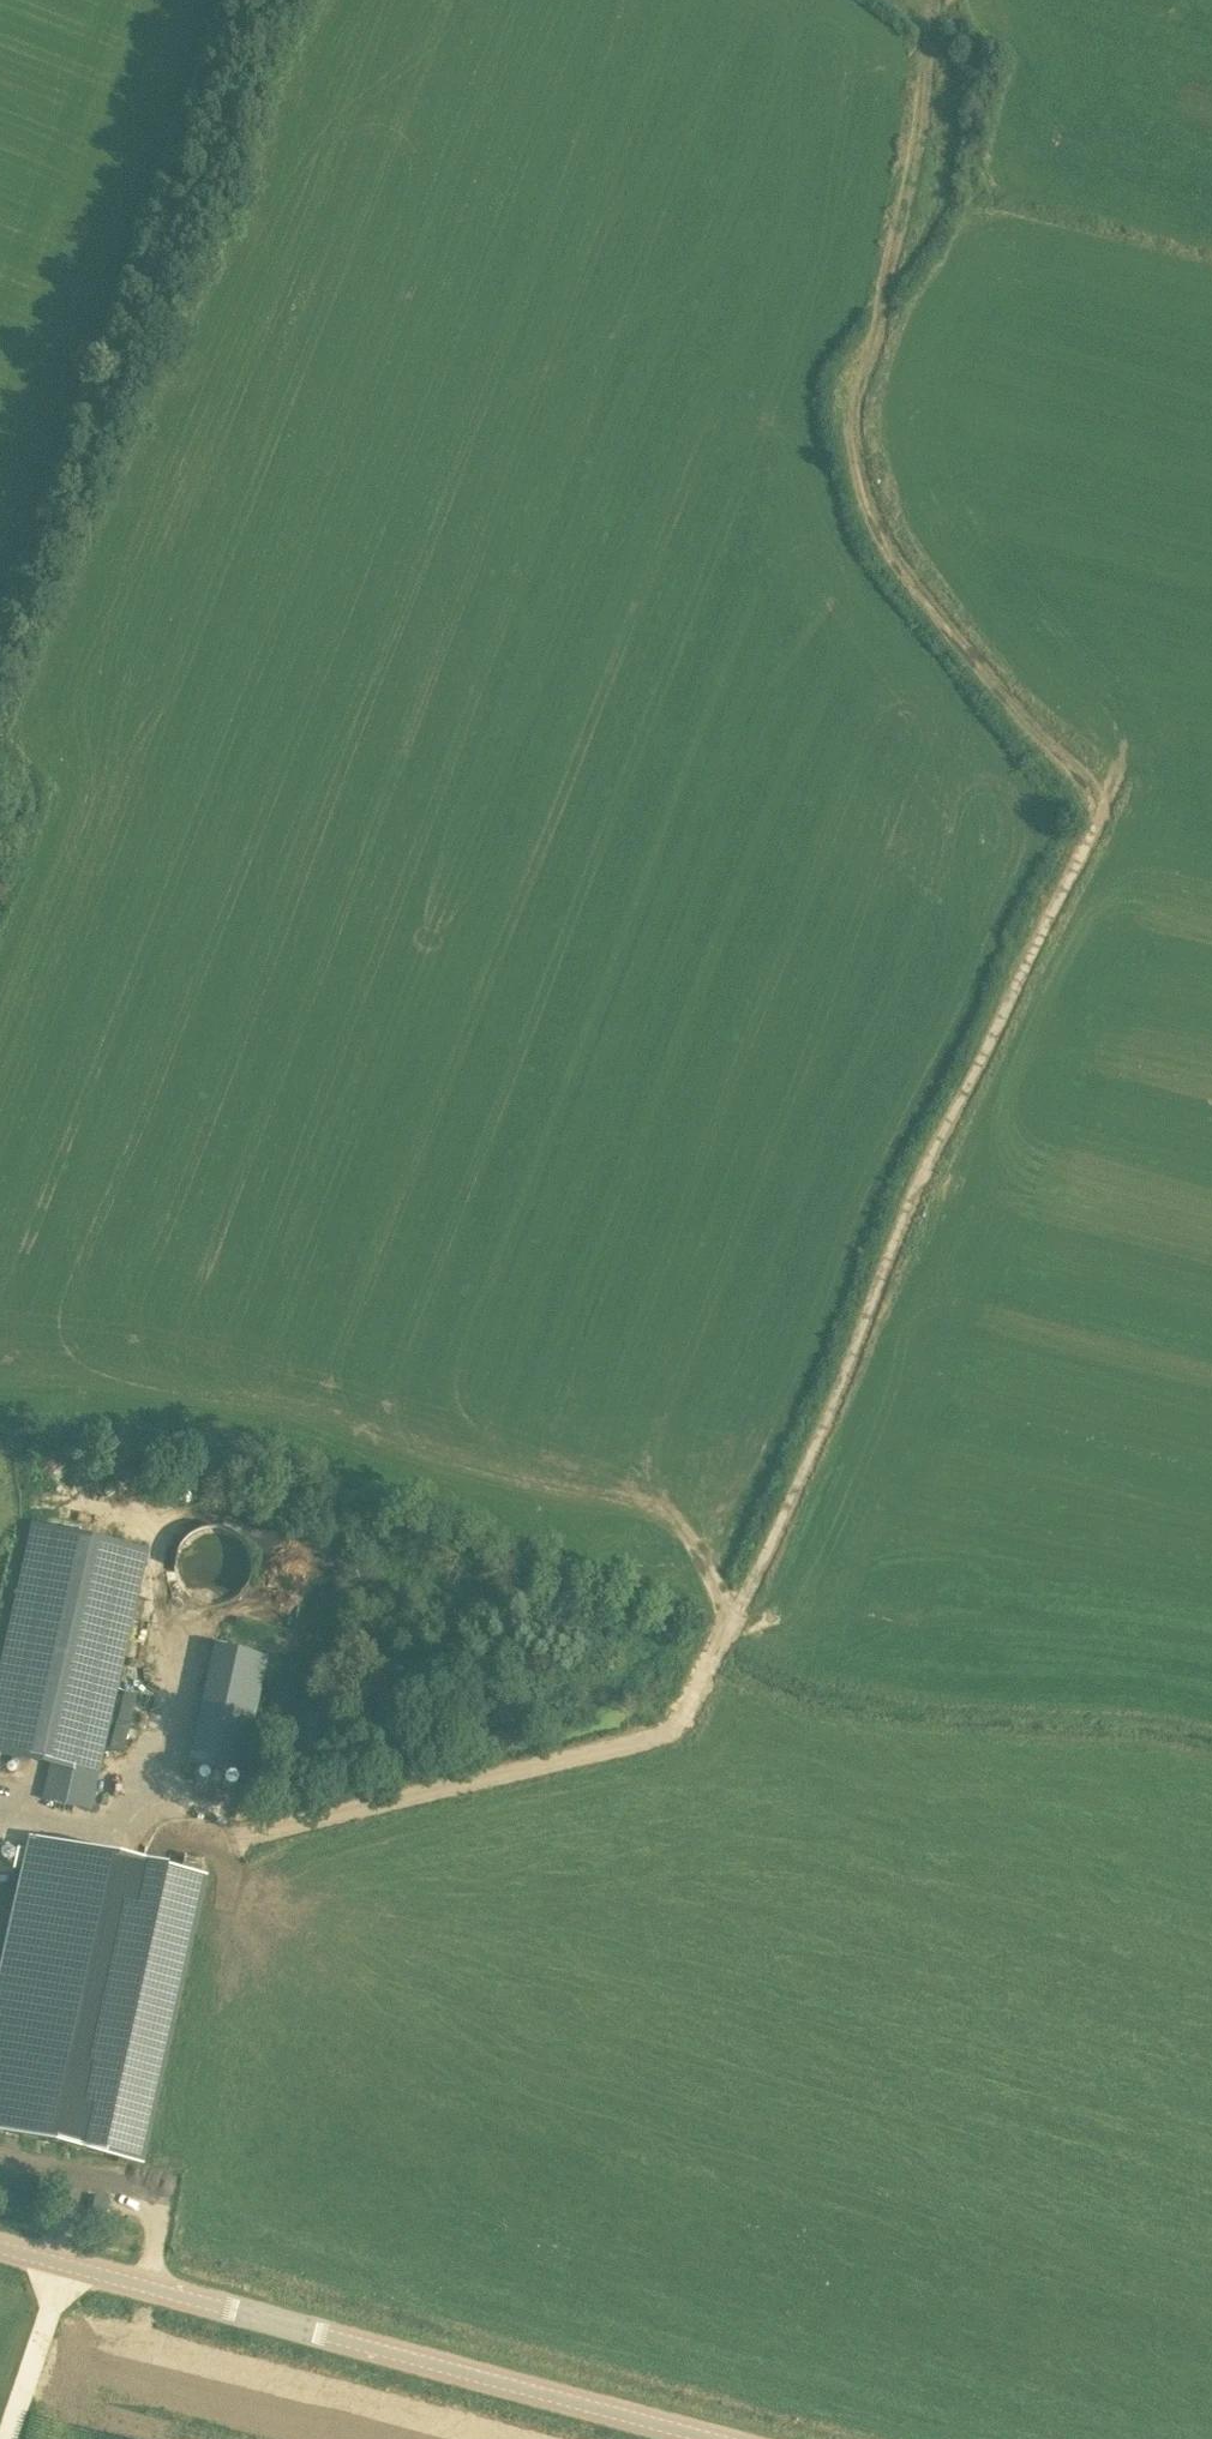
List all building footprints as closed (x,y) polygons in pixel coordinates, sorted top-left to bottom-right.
[(147,1549),(30,1523),(0,1658),(0,1753),(50,1764),(43,1799),(89,1809),(147,1549)] [(211,1604),(217,1603),(224,1602),(230,1599),(235,1596),(240,1592),(244,1586),(247,1581),(249,1575),(250,1568),(250,1562),(249,1555),(246,1549),(243,1544),(239,1539),(234,1534),(229,1531),(223,1529),(216,1528),(210,1527),(203,1528),(197,1530),(192,1533),(187,1537),(182,1542),(179,1547),(176,1553),(174,1559),(174,1566),(174,1572),(176,1578),(179,1584),(182,1590),(187,1594),(192,1598),(198,1601),(204,1603),(211,1604)] [(212,1642),(190,1764),(245,1774),(267,1652),(212,1642)] [(114,1748),(126,1750),(137,1690),(125,1688),(114,1748)] [(29,1837),(0,1966),(0,2134),(142,2166),(207,1876),(29,1837)] [(108,2199),(94,2196),(90,2216),(104,2219),(108,2199)]
